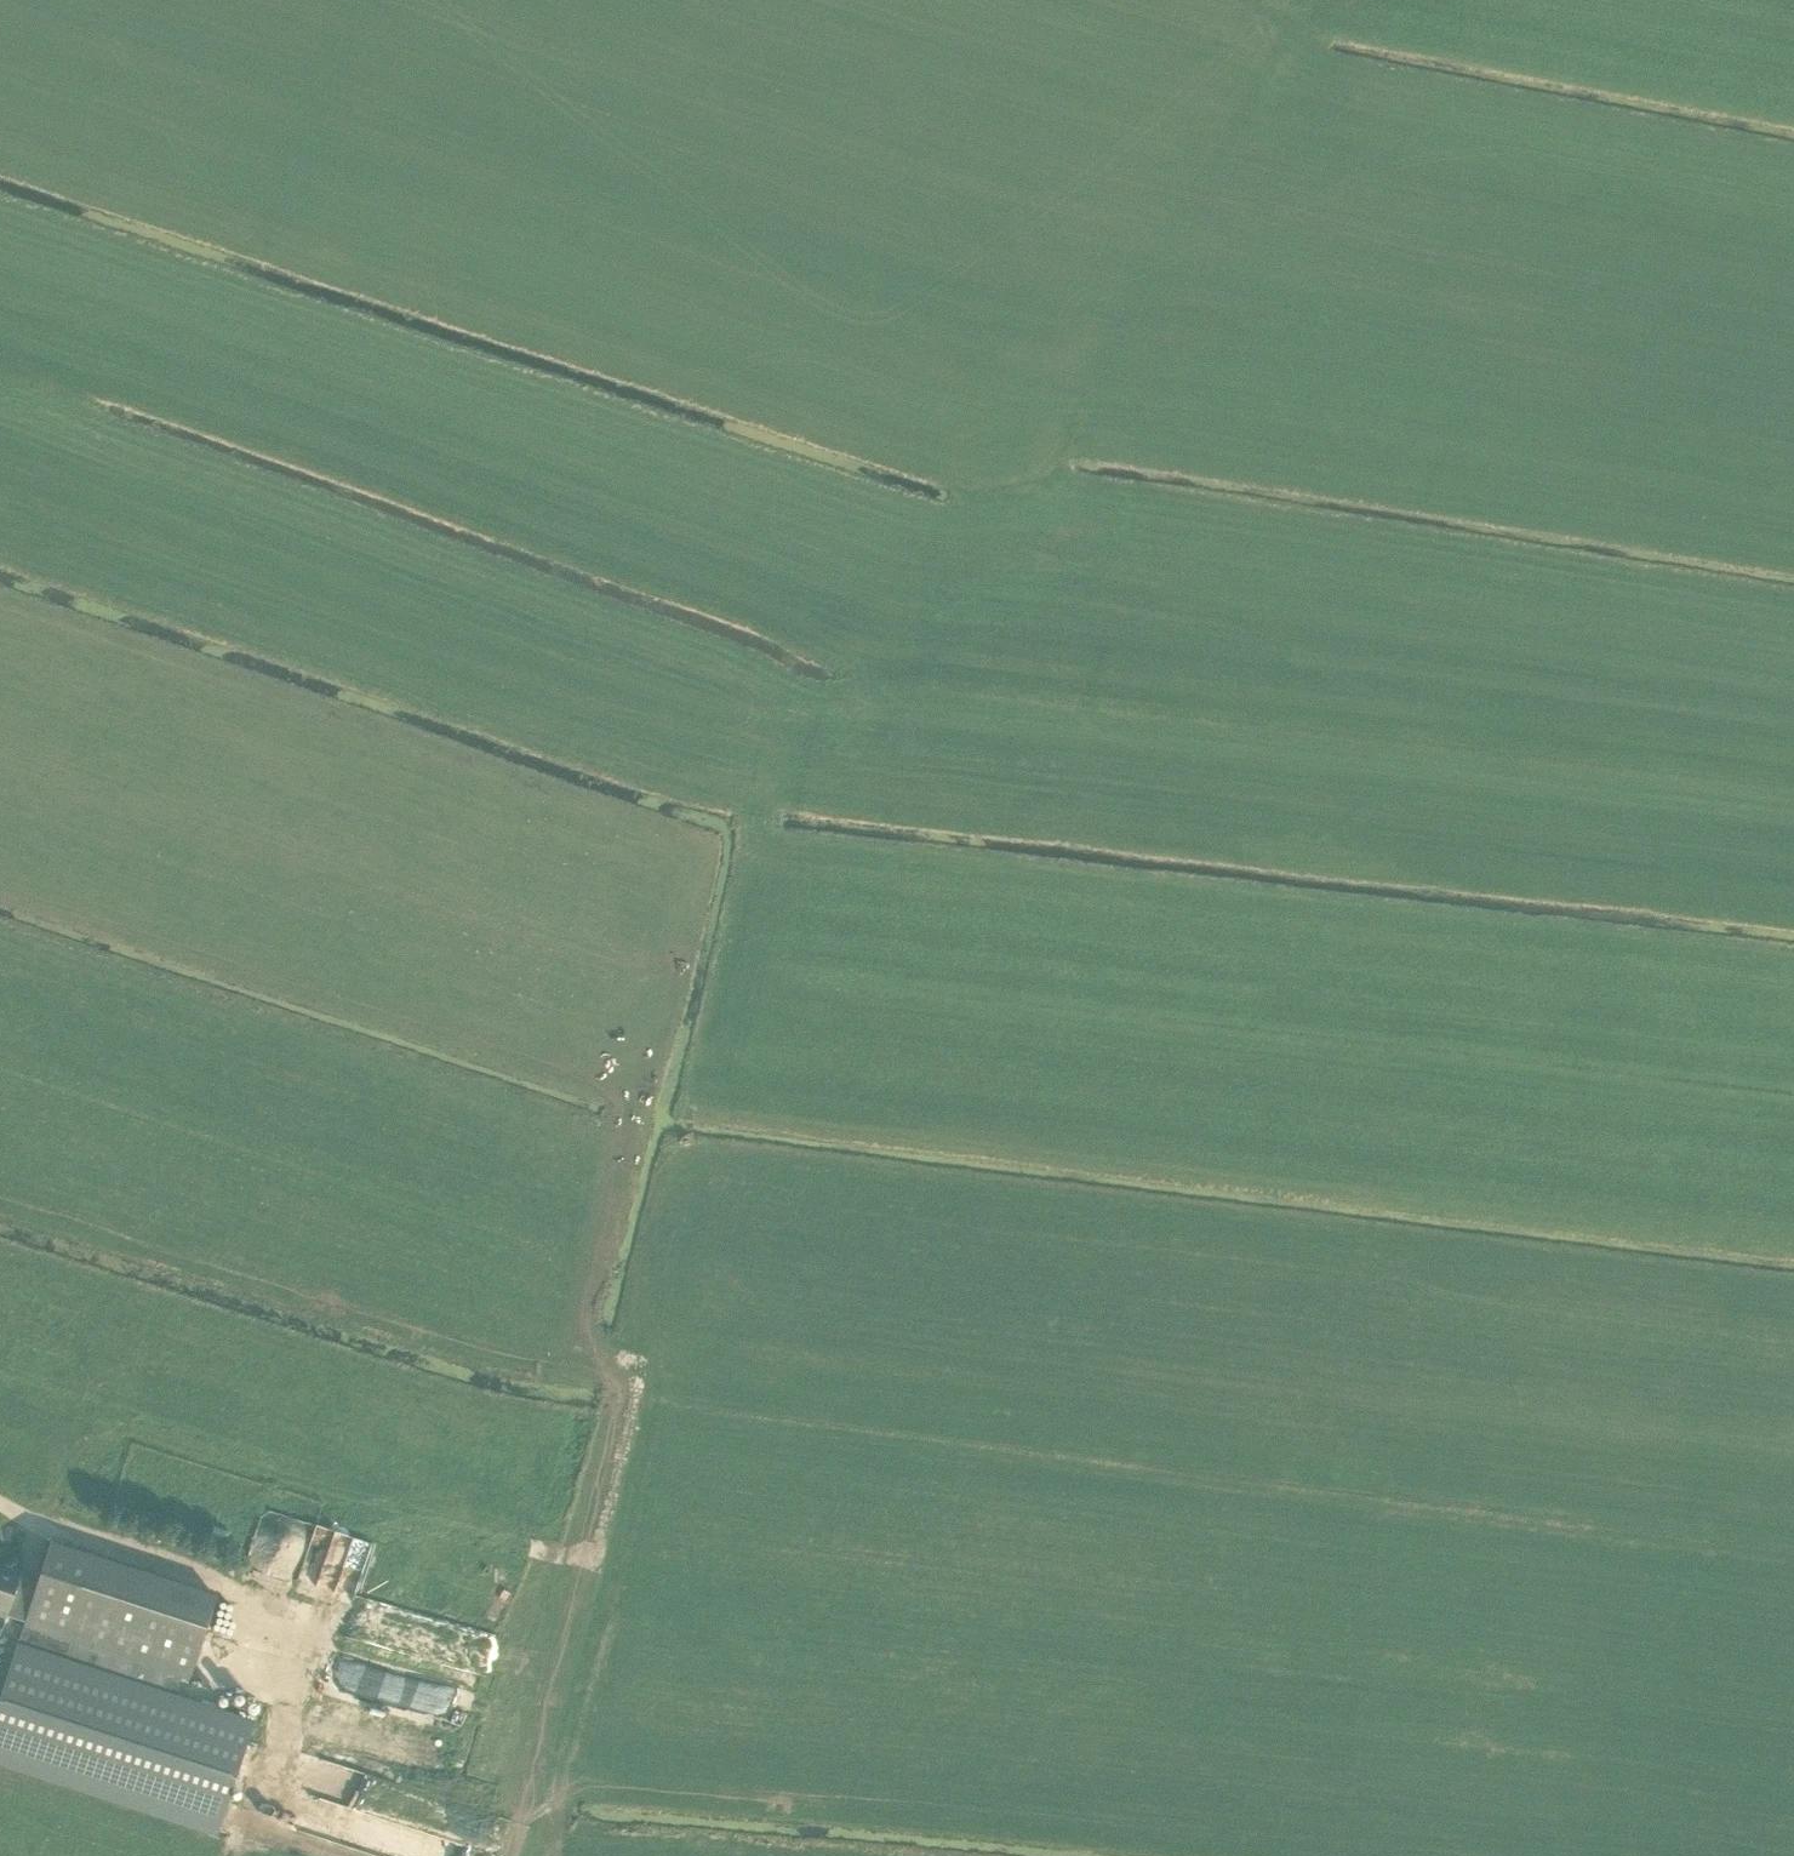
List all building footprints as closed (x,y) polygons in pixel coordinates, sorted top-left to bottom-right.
[(17,1651),(0,1703),(0,1780),(211,1848),(251,1727),(128,1687),(136,1662),(182,1677),(208,1598),(96,1561),(95,1564),(48,1549),(38,1582),(19,1576),(21,1571),(0,1564),(0,1614),(6,1616),(7,1614),(26,1620),(24,1624),(37,1629),(29,1655),(17,1651)] [(419,1713),(462,1726),(472,1693),(429,1680),(419,1713)]
